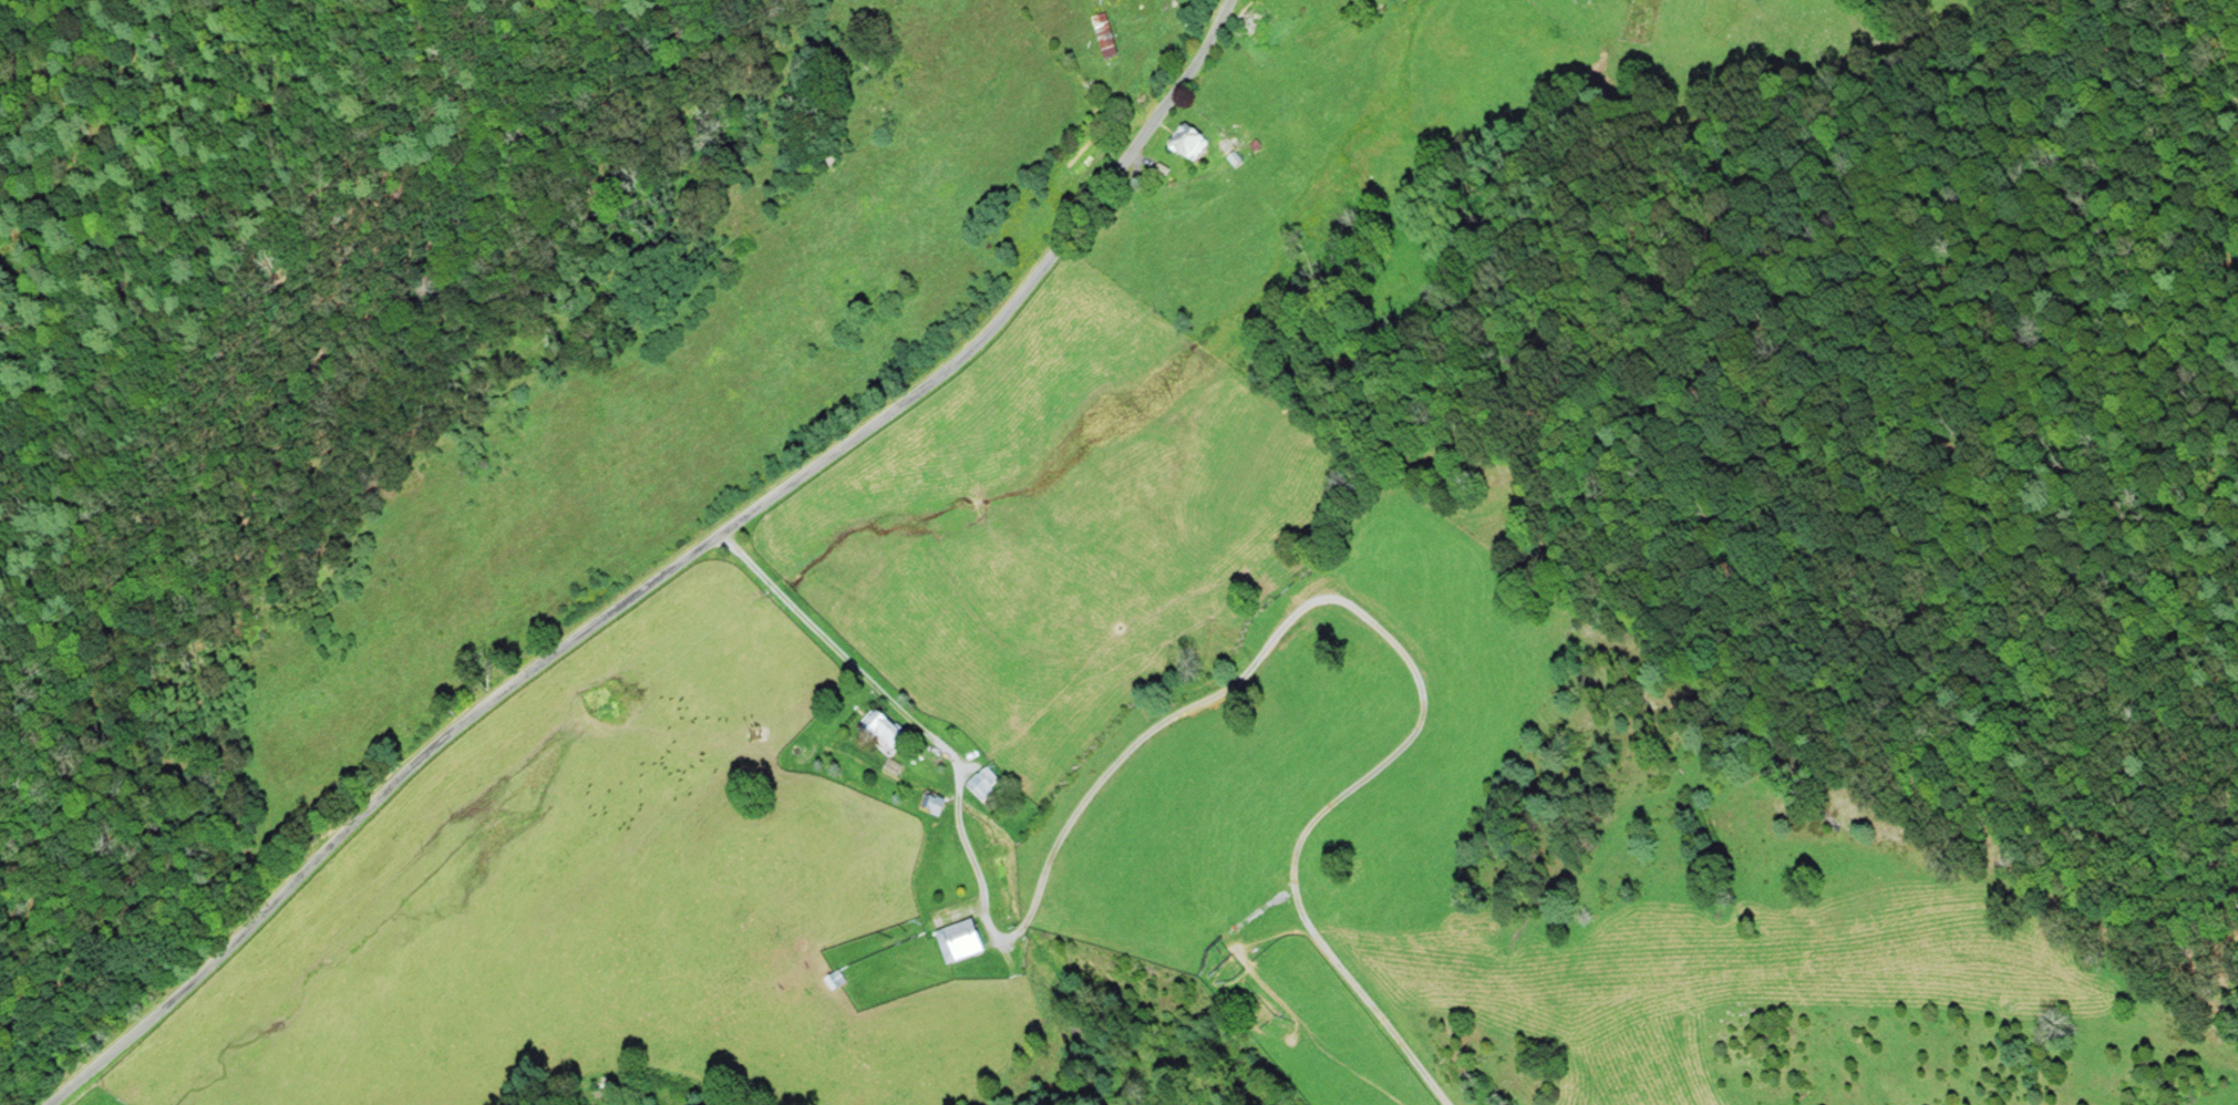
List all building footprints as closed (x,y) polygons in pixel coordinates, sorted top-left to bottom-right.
[(1126,97),(1133,90),(1146,101),(1139,109),(1126,97)] [(1174,144),(1187,124),(1210,140),(1196,159),(1174,144)] [(1220,142),(1230,135),(1238,146),(1228,153),(1220,142)] [(1260,137),(1266,144),(1258,151),(1252,145),(1260,137)] [(1229,157),(1237,151),(1246,161),(1238,167),(1229,157)] [(884,713),(907,734),(888,756),(864,735),(884,713)] [(886,768),(890,761),(903,768),(898,776),(886,768)] [(967,785),(984,765),(1001,781),(983,799),(967,785)] [(929,791),(942,795),(938,812),(924,807),(929,791)] [(973,919),(984,951),(950,963),(939,931),(973,919)]
